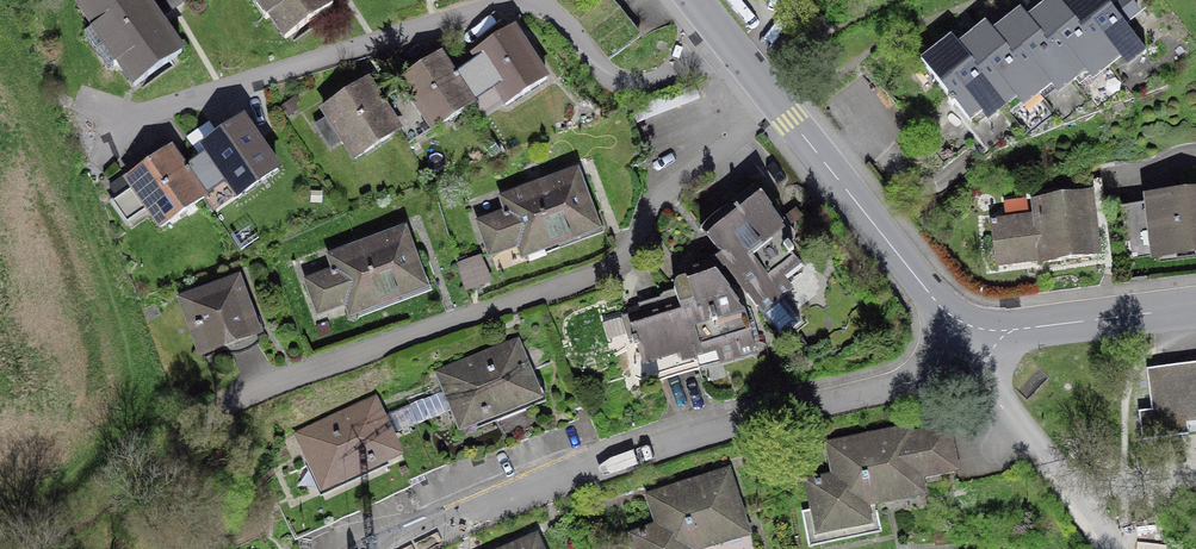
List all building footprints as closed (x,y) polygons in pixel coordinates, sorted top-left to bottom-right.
[(140,0),(93,0),(77,10),(90,31),(82,36),(106,71),(114,65),(129,88),(177,56),(140,0)] [(160,21),(191,0),(146,0),(160,21)] [(286,38),(331,6),(327,0),(259,0),(286,38)] [(1000,100),(1006,108),(1035,86),(1042,94),(1069,74),(1076,83),(1103,62),(1109,69),(1138,47),(1102,0),(1072,0),(1062,7),(1057,0),(1055,0),(1043,9),(1029,20),(1023,12),(1011,21),(995,33),(990,26),(978,35),(960,48),(952,38),(940,48),(923,60),(970,122),(1000,100)] [(545,76),(514,31),(475,56),(506,102),(545,76)] [(472,104),(443,58),(405,82),(434,128),(472,104)] [(399,134),(368,83),(323,111),(355,161),(399,134)] [(276,169),(245,123),(206,150),(237,195),(276,169)] [(202,198),(172,152),(129,180),(160,226),(202,198)] [(589,236),(569,179),(500,203),(505,217),(481,225),(493,259),(517,251),(520,259),(589,236)] [(724,274),(732,268),(776,234),(788,224),(759,187),(708,225),(704,228),(724,254),(714,262),(724,274)] [(1143,201),(1150,263),(1195,258),(1195,194),(1143,201)] [(1096,197),(1030,203),(1031,220),(992,224),(996,274),(1102,264),(1096,197)] [(421,291),(401,232),(326,258),(331,273),(308,282),(320,315),(342,307),(345,317),(421,291)] [(795,258),(776,234),(732,268),(767,314),(801,288),(795,281),(811,268),(800,254),(795,258)] [(457,265),(465,289),(487,282),(479,258),(457,265)] [(641,363),(693,349),(697,360),(717,354),(720,360),(757,350),(752,333),(742,305),(705,265),(688,271),(688,277),(680,279),(675,292),(659,296),(663,310),(657,311),(631,319),(641,363)] [(250,334),(234,286),(187,302),(203,349),(250,334)] [(536,396),(515,343),(438,373),(459,426),(494,413),(536,396)] [(1165,364),(1147,366),(1152,407),(1140,408),(1144,439),(1189,433),(1188,421),(1195,420),(1195,360),(1165,364)] [(564,386),(536,396),(494,413),(507,444),(526,437),(557,425),(576,417),(564,386)] [(373,404),(303,436),(324,484),(346,474),(395,453),(373,404)] [(956,477),(944,422),(828,447),(834,476),(808,481),(821,542),(878,530),(874,510),(924,499),(921,484),(956,477)] [(360,505),(346,474),(324,484),(277,505),(291,535),(313,526),(344,512),(360,505)] [(728,474),(650,498),(659,526),(635,533),(640,548),(705,548),(748,536),(728,474)] [(537,528),(485,548),(545,548),(537,528)]
